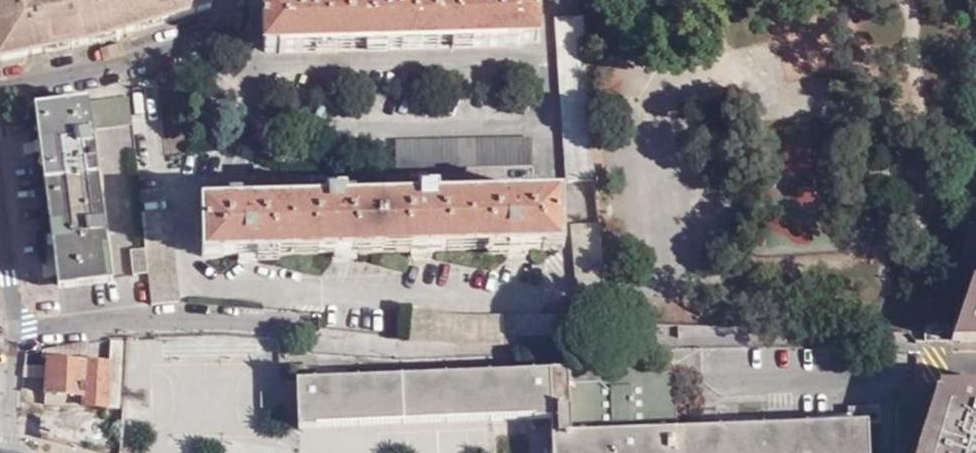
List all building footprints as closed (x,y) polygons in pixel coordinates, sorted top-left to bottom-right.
[(209,0),(5,0),(0,1),(0,64),(93,45),(211,10),(209,0)] [(536,1),(488,2),(488,0),(469,0),(469,2),(402,4),(402,0),(384,0),(384,4),(317,6),(317,0),(299,0),(299,7),(264,7),(263,47),(266,47),(267,52),(280,51),(281,54),(505,47),(505,44),(520,44),(520,39),(537,40),(536,1)] [(212,12),(211,10),(93,45),(212,12)] [(569,181),(597,180),(584,17),(556,18),(569,181)] [(610,58),(608,38),(601,38),(601,58),(610,58)] [(134,125),(131,98),(35,112),(58,287),(112,280),(93,130),(134,125)] [(396,142),(396,168),(533,163),(532,138),(396,142)] [(562,245),(560,195),(524,196),(524,189),(509,189),(509,196),(440,199),(440,191),(425,191),(425,200),(342,202),(342,194),(326,194),(326,203),(258,206),(257,198),(242,198),(242,206),(207,207),(207,256),(562,245)] [(150,276),(153,306),(180,304),(171,211),(144,213),(148,252),(150,276)] [(408,313),(407,340),(464,347),(506,347),(537,347),(548,345),(610,343),(608,330),(600,221),(573,224),(581,312),(546,319),(459,318),(408,313)] [(968,228),(950,345),(972,345),(975,345),(975,228),(968,228)] [(134,277),(150,276),(148,252),(132,253),(134,277)] [(948,327),(924,327),(924,345),(948,345),(948,327)] [(48,370),(26,369),(25,379),(47,383),(47,394),(46,408),(106,412),(110,367),(85,365),(88,344),(43,354),(43,361),(48,362),(48,370)] [(561,373),(558,385),(556,403),(555,426),(557,441),(563,452),(835,452),(835,427),(674,433),(672,367),(561,373)] [(315,368),(296,369),(296,385),(315,384),(315,368)] [(320,434),(552,423),(553,452),(563,452),(557,441),(555,426),(556,403),(558,385),(561,373),(549,373),(319,384),(320,434)] [(47,383),(25,379),(40,386),(40,394),(47,394),(47,383)] [(299,435),(320,434),(319,384),(315,384),(296,385),(299,435)] [(914,389),(901,389),(894,412),(895,452),(975,452),(975,389),(914,389)] [(846,411),(847,426),(867,426),(866,411),(846,411)] [(835,427),(835,452),(868,452),(867,426),(847,426),(835,427)]
